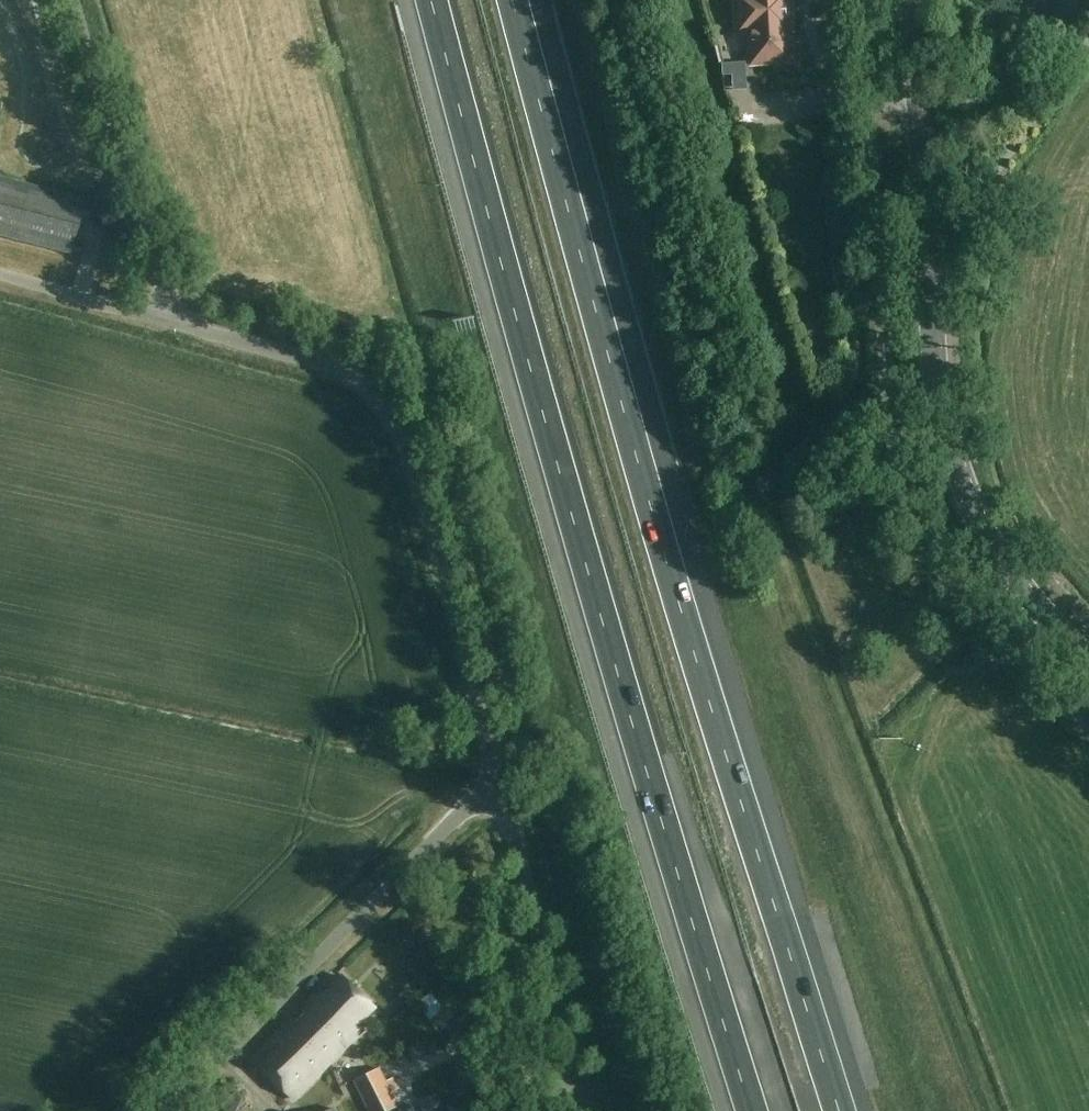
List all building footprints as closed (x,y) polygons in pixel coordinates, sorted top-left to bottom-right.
[(789,58),(786,0),(739,0),(741,31),(753,30),(754,43),(752,43),(753,60),(789,58)] [(0,175),(0,236),(71,256),(86,197),(0,175)] [(417,734),(410,735),(412,746),(419,744),(417,734)] [(328,1053),(334,1060),(363,1030),(358,1025),(374,1009),(343,978),(328,994),(323,989),(292,1021),(297,1026),(296,1028),(326,1056),(328,1053)] [(295,1100),(334,1060),(328,1053),(326,1056),(296,1028),(297,1026),(292,1021),(254,1059),(295,1100)] [(387,1081),(380,1067),(354,1081),(369,1110),(391,1110),(400,1106),(393,1091),(399,1088),(394,1077),(387,1081)] [(459,1073),(456,1092),(468,1094),(471,1075),(459,1073)] [(419,1103),(423,1110),(429,1110),(431,1110),(443,1110),(440,1105),(441,1104),(436,1094),(419,1103)]
